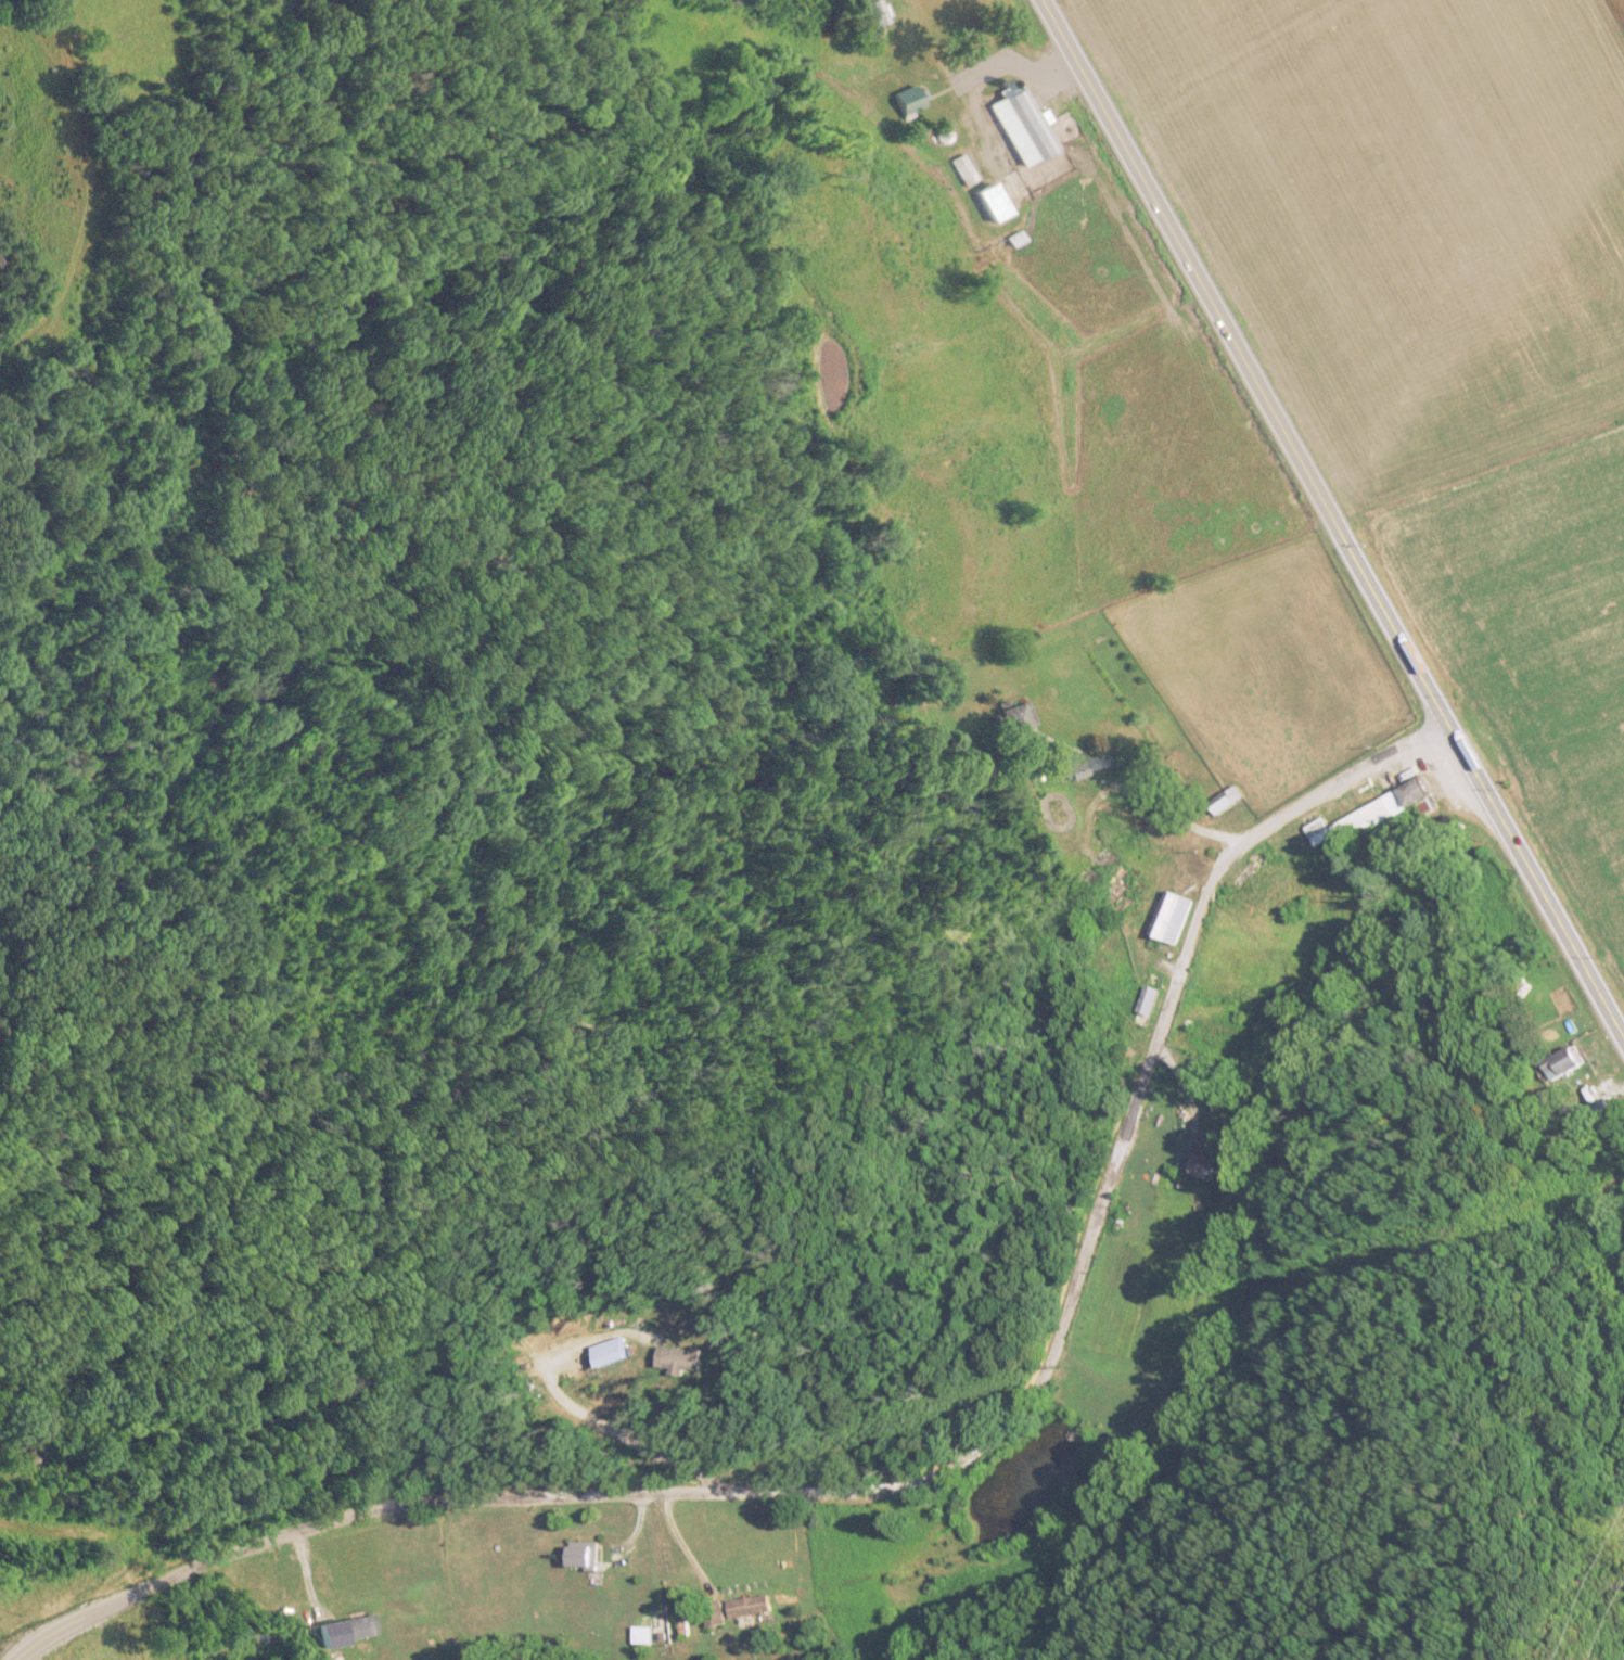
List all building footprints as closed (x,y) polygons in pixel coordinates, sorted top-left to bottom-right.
[(1024,87),(990,104),(1023,170),(1057,153),(1024,87)] [(992,225),(1011,216),(996,184),(977,193),(992,225)] [(1014,732),(1030,726),(1022,704),(1005,711),(1014,732)] [(1090,773),(1083,759),(1068,767),(1075,781),(1090,773)] [(1322,808),(1302,818),(1316,848),(1337,838),(1340,845),(1436,799),(1427,780),(1330,826),(1322,808)] [(1193,900),(1166,891),(1151,936),(1178,945),(1193,900)] [(1137,1011),(1152,1017),(1161,991),(1147,986),(1137,1011)] [(1553,1056),(1561,1076),(1585,1066),(1577,1046),(1553,1056)] [(1212,1182),(1223,1139),(1200,1133),(1189,1176),(1212,1182)] [(571,1547),(571,1568),(598,1568),(598,1547),(571,1547)] [(730,1618),(771,1615),(770,1598),(728,1601),(730,1618)] [(705,1605),(707,1628),(726,1626),(724,1603),(705,1605)] [(342,1620),(344,1642),(376,1638),(374,1616),(342,1620)] [(652,1645),(652,1628),(634,1628),(634,1645),(652,1645)]
